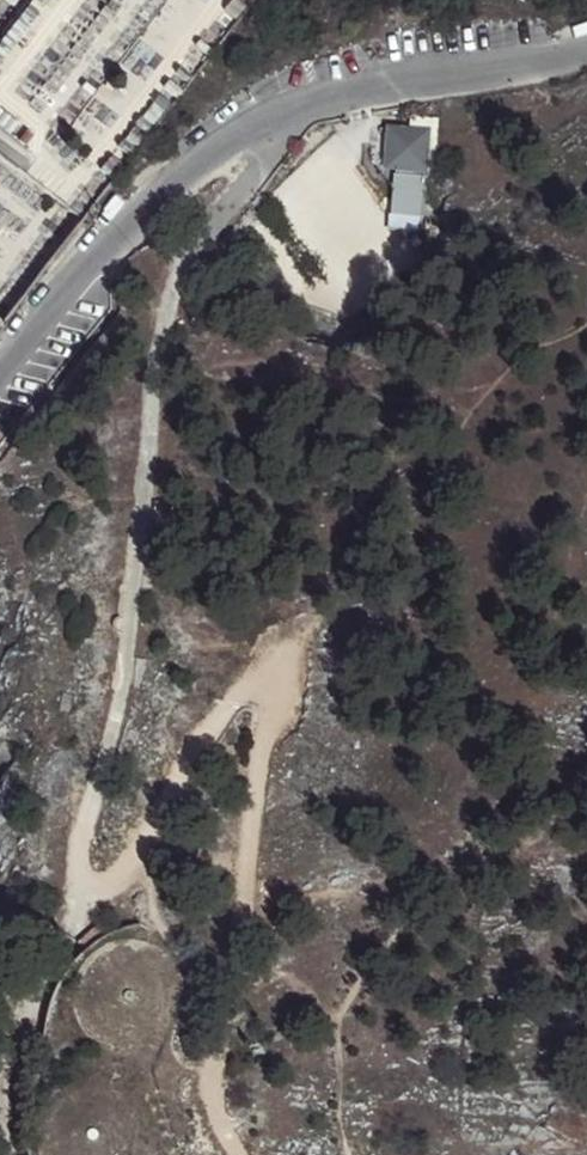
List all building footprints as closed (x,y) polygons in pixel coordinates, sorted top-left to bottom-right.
[(410,130),(421,131),(422,118),(411,117),(410,130)] [(422,215),(426,150),(427,133),(435,133),(436,119),(422,118),(421,131),(410,130),(389,128),(387,166),(396,167),(393,213),(422,215)] [(426,150),(434,151),(435,133),(427,133),(426,150)]
